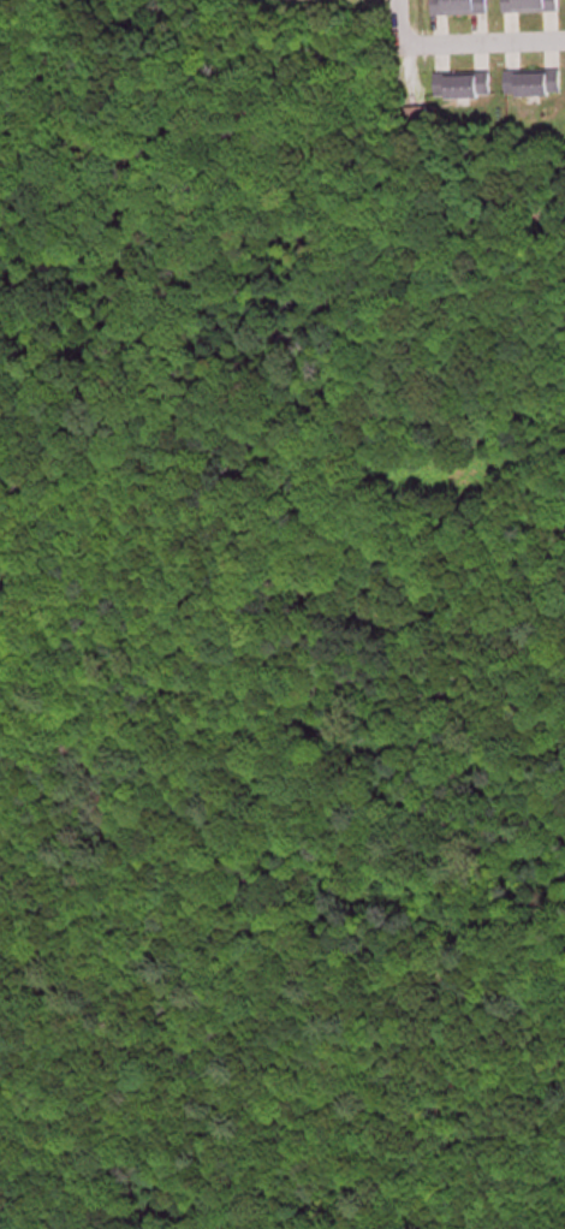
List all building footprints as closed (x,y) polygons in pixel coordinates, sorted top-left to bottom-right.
[(431,12),(486,12),(486,0),(431,0),(431,12)] [(557,10),(557,0),(502,0),(502,10),(557,10)] [(504,69),(505,92),(560,92),(560,69),(504,69)] [(435,94),(489,94),(489,70),(435,70),(435,94)]
